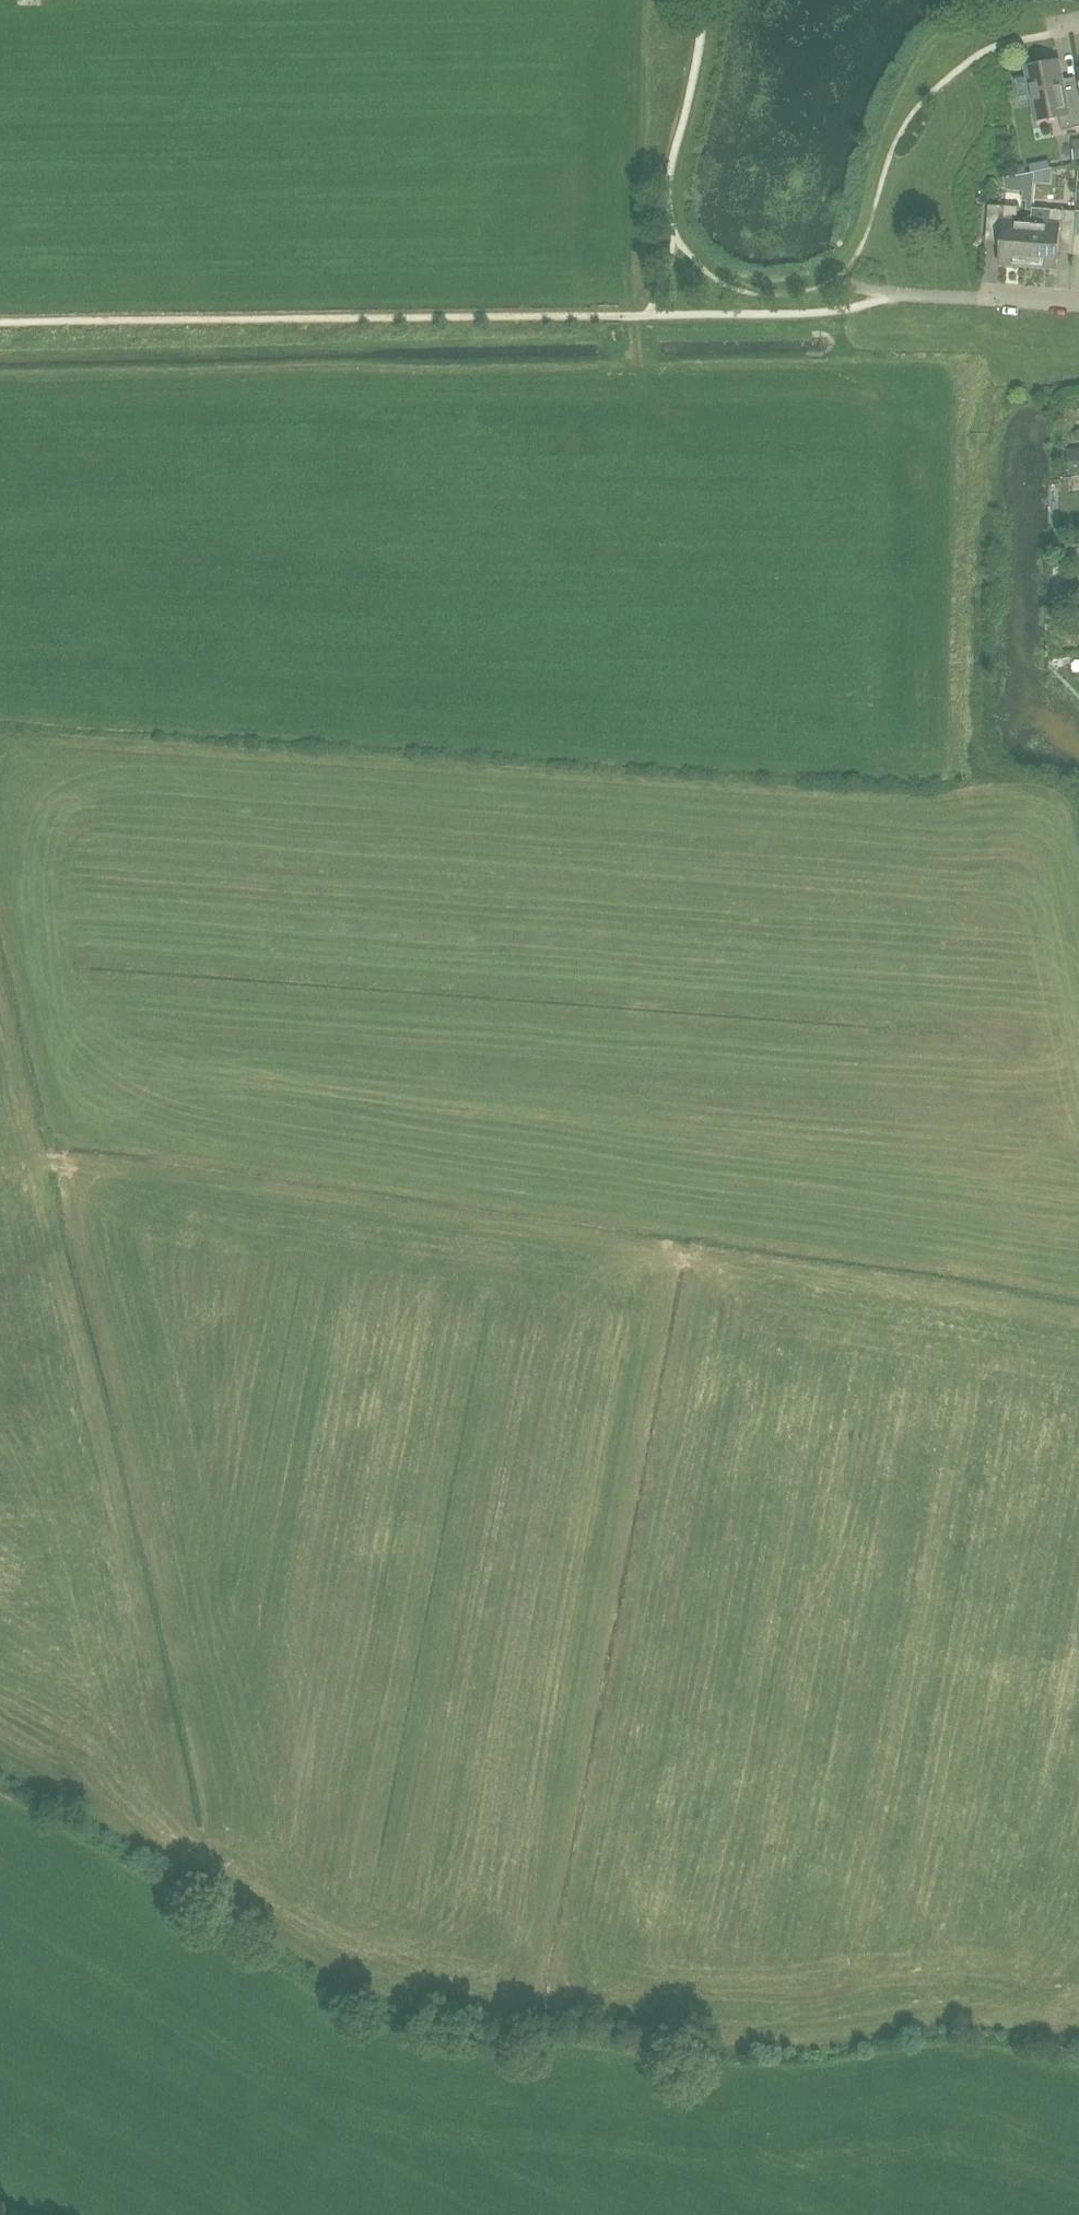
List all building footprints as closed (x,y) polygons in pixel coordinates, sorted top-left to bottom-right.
[(1026,66),(1037,120),(1059,116),(1062,129),(1078,126),(1078,97),(1078,90),(1065,93),(1059,60),(1026,66)] [(1078,140),(1078,129),(1065,130),(1065,141),(1078,140)] [(1028,266),(1031,222),(1017,221),(1018,207),(989,205),(987,234),(1002,235),(1000,264),(1028,266)] [(1074,240),(1074,238),(1076,211),(1032,208),(1031,222),(1028,266),(1057,268),(1059,239),(1074,240)] [(1078,473),(1078,451),(1077,451),(1078,460),(1068,462),(1071,475),(1078,473)]
